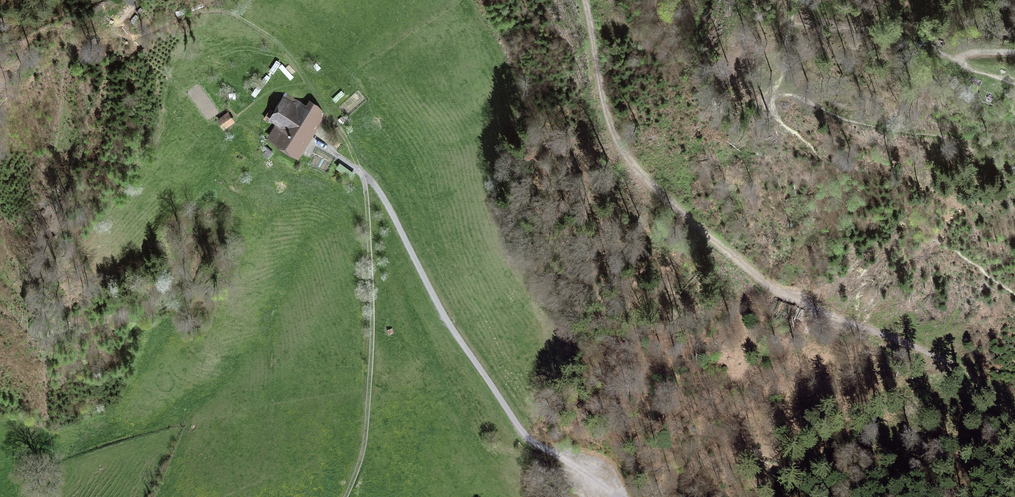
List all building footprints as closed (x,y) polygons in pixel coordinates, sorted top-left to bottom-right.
[(292,108),(281,102),(272,117),(280,122),(271,138),(299,154),(324,111),(308,102),(305,105),(296,100),(292,108)] [(237,111),(226,118),(233,127),(243,120),(237,111)] [(268,147),(263,151),(268,156),(272,152),(268,147)] [(342,166),(339,170),(351,177),(354,173),(342,166)]
